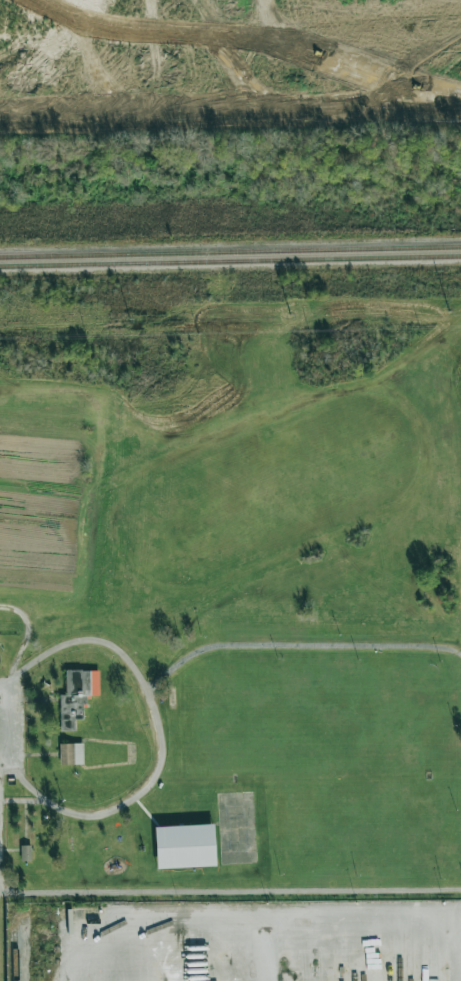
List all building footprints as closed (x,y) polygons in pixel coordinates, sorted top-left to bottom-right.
[(99,670),(66,670),(66,694),(60,694),(59,731),(75,731),(75,720),(84,720),(84,695),(99,695),(99,670)] [(59,743),(59,764),(83,764),(82,743),(59,743)] [(214,824),(155,826),(156,869),(215,866),(214,824)] [(30,845),(20,845),(20,860),(30,860),(30,845)]
